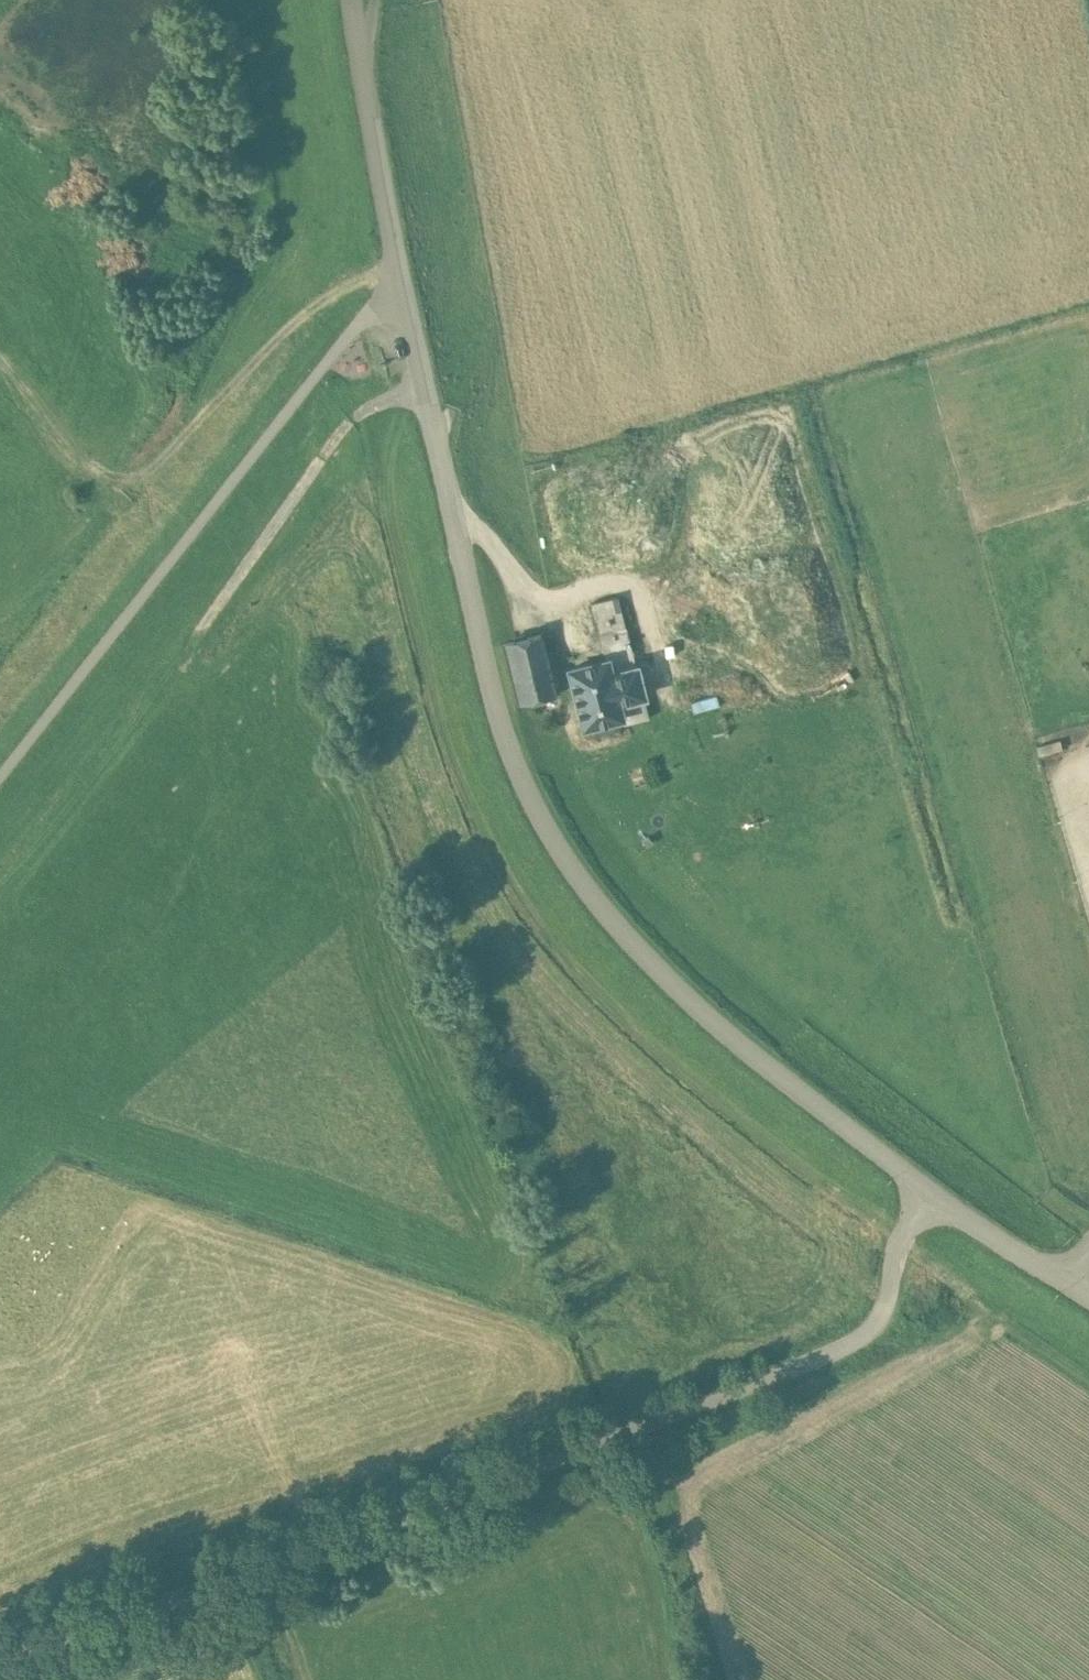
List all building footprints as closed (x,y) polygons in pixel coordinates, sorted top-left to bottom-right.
[(630,627),(620,591),(589,599),(598,635),(630,627)] [(556,695),(540,634),(505,643),(520,704),(556,695)] [(605,660),(569,669),(584,726),(594,724),(595,728),(599,730),(610,727),(612,724),(611,719),(622,717),(619,703),(644,696),(637,666),(611,673),(608,659),(605,660)] [(1067,749),(1064,736),(1040,743),(1043,756),(1067,749)]
